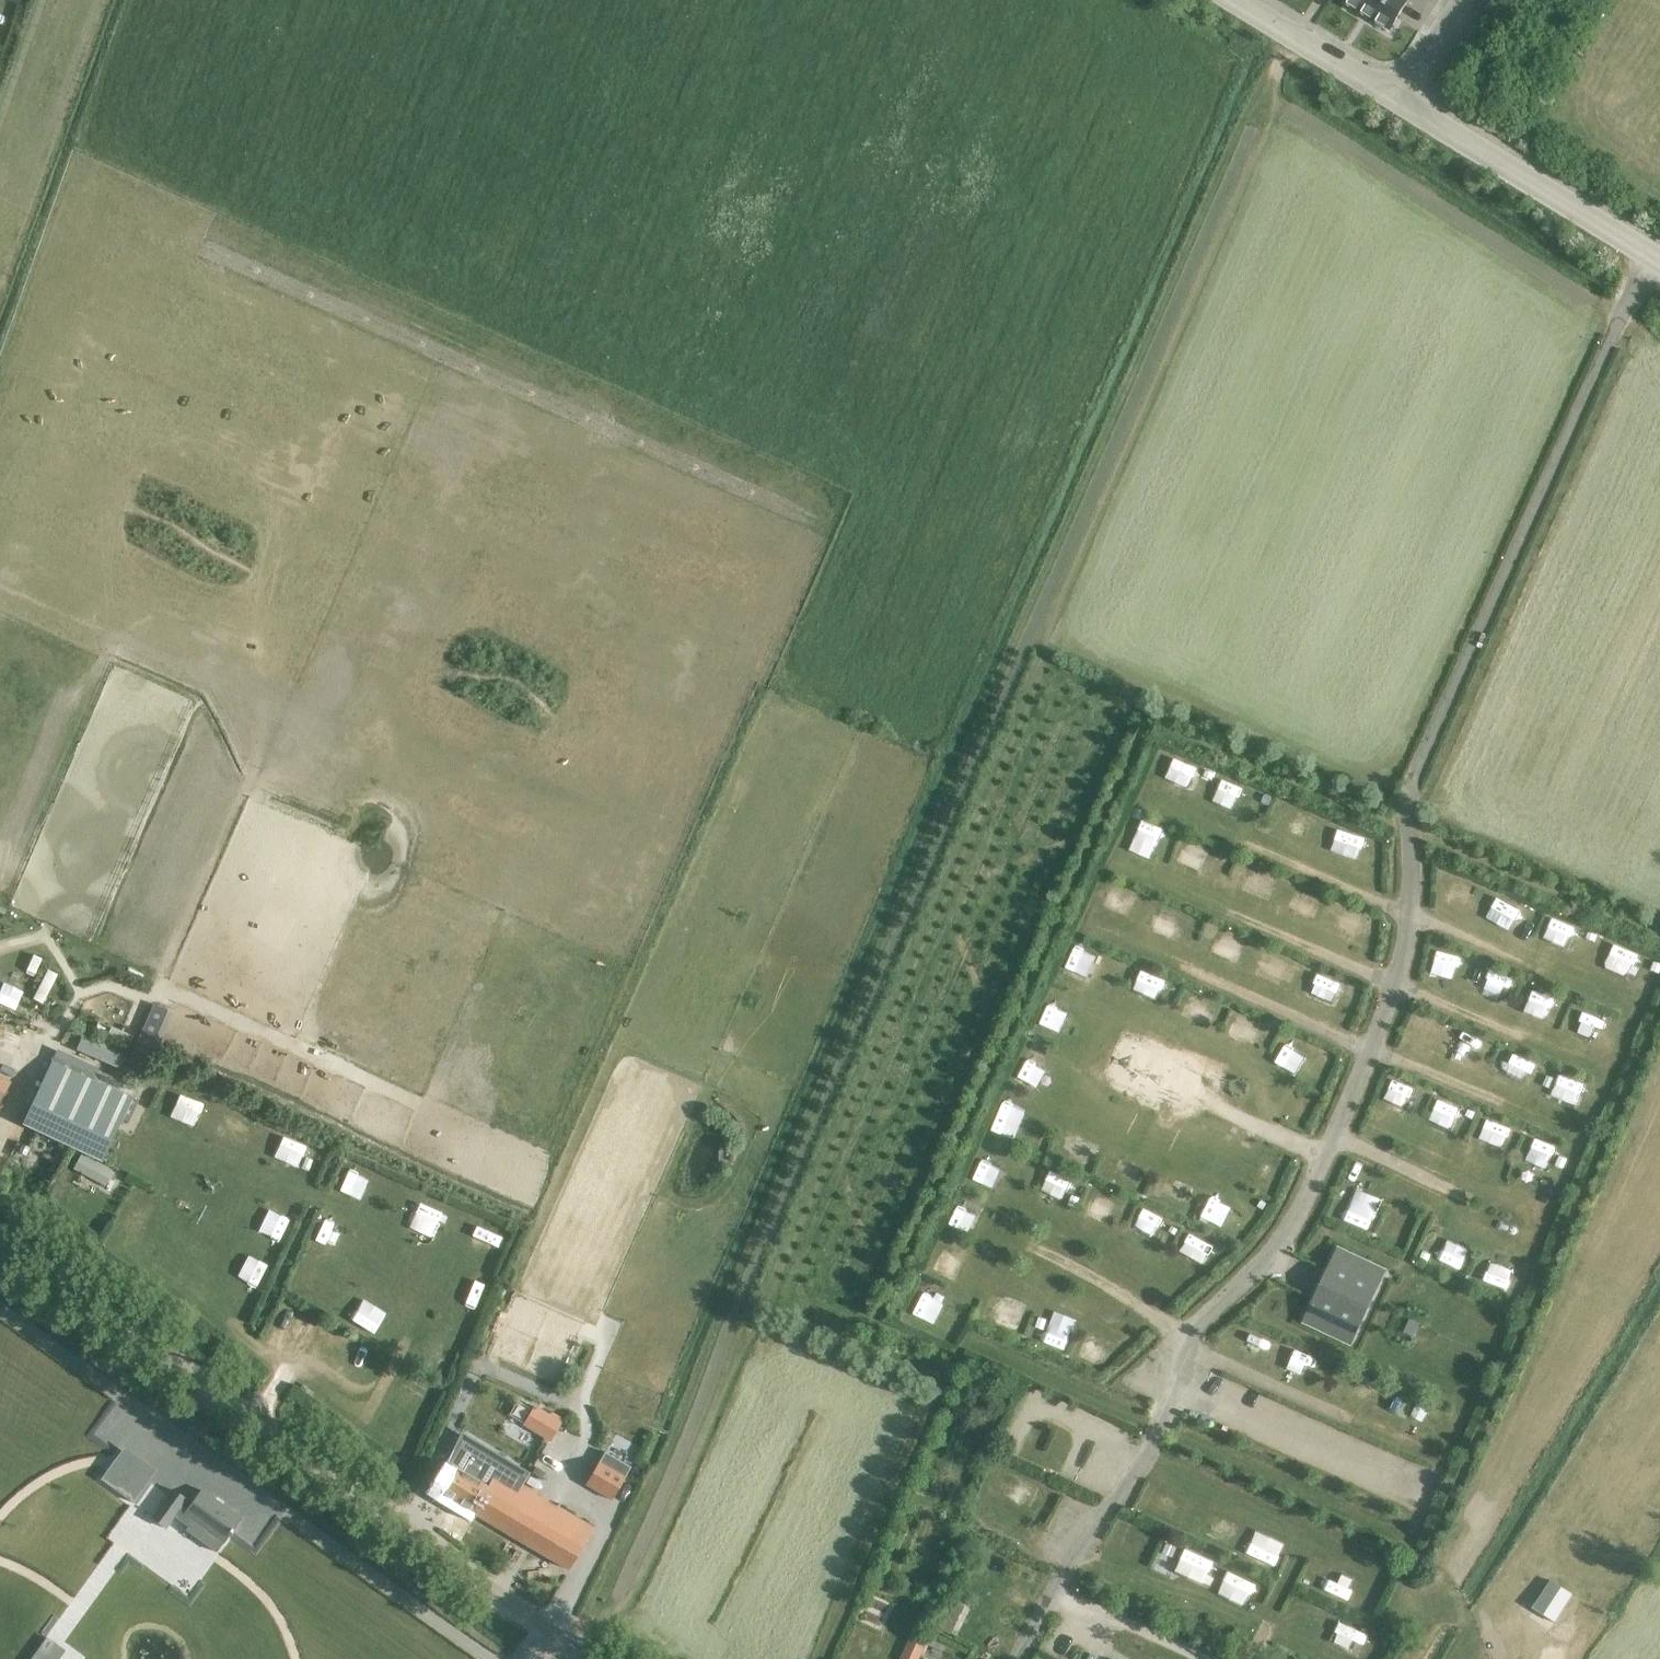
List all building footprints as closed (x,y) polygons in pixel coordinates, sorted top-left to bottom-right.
[(1400,16),(1409,0),(1347,0),(1345,3),(1390,31),(1392,28),(1395,30),(1400,30),(1404,22),(1403,18),(1400,16)] [(121,1121),(132,1098),(51,1060),(21,1124),(102,1162),(121,1121)] [(11,1084),(0,1078),(0,1104),(11,1084)] [(1336,1251),(1305,1318),(1351,1340),(1356,1328),(1350,1326),(1371,1280),(1377,1283),(1382,1272),(1336,1251)] [(550,1441),(562,1422),(534,1405),(522,1425),(550,1441)] [(457,1470),(442,1494),(569,1570),(593,1529),(520,1485),(524,1477),(468,1443),(453,1467),(457,1470)] [(604,1451),(585,1484),(611,1500),(630,1467),(604,1451)] [(202,1491),(190,1507),(185,1503),(186,1501),(172,1491),(152,1519),(166,1529),(179,1511),(184,1515),(224,1544),(241,1519),(202,1491)] [(1574,1594),(1551,1580),(1533,1607),(1556,1622),(1574,1594)] [(930,1637),(914,1629),(901,1658),(920,1658),(930,1637)]
